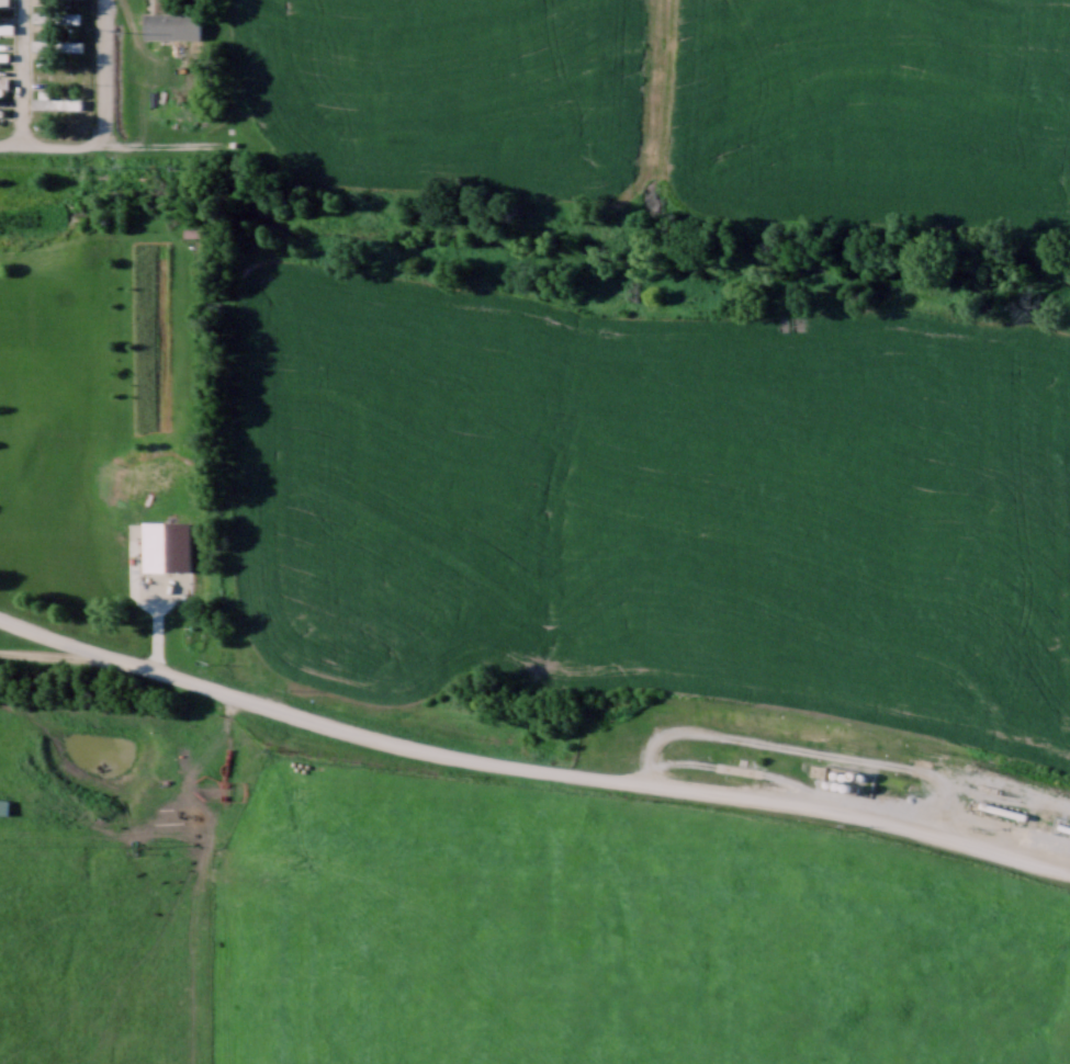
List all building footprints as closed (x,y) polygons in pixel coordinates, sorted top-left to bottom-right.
[(31,22),(79,22),(79,12),(31,12),(31,22)] [(201,38),(201,12),(145,12),(145,38),(201,38)] [(12,32),(12,24),(0,24),(0,32),(12,32)] [(81,39),(31,39),(31,50),(81,50),(81,39)] [(0,52),(0,60),(8,60),(8,52),(0,52)] [(31,81),(80,81),(80,69),(31,69),(31,81)] [(47,94),(32,94),(32,109),(81,109),(81,98),(47,98),(47,94)] [(10,119),(10,107),(0,107),(0,119),(10,119)] [(1036,825),(1050,829),(1054,817),(1039,813),(1036,825)] [(1061,823),(1060,829),(1069,832),(1069,825),(1061,823)]
